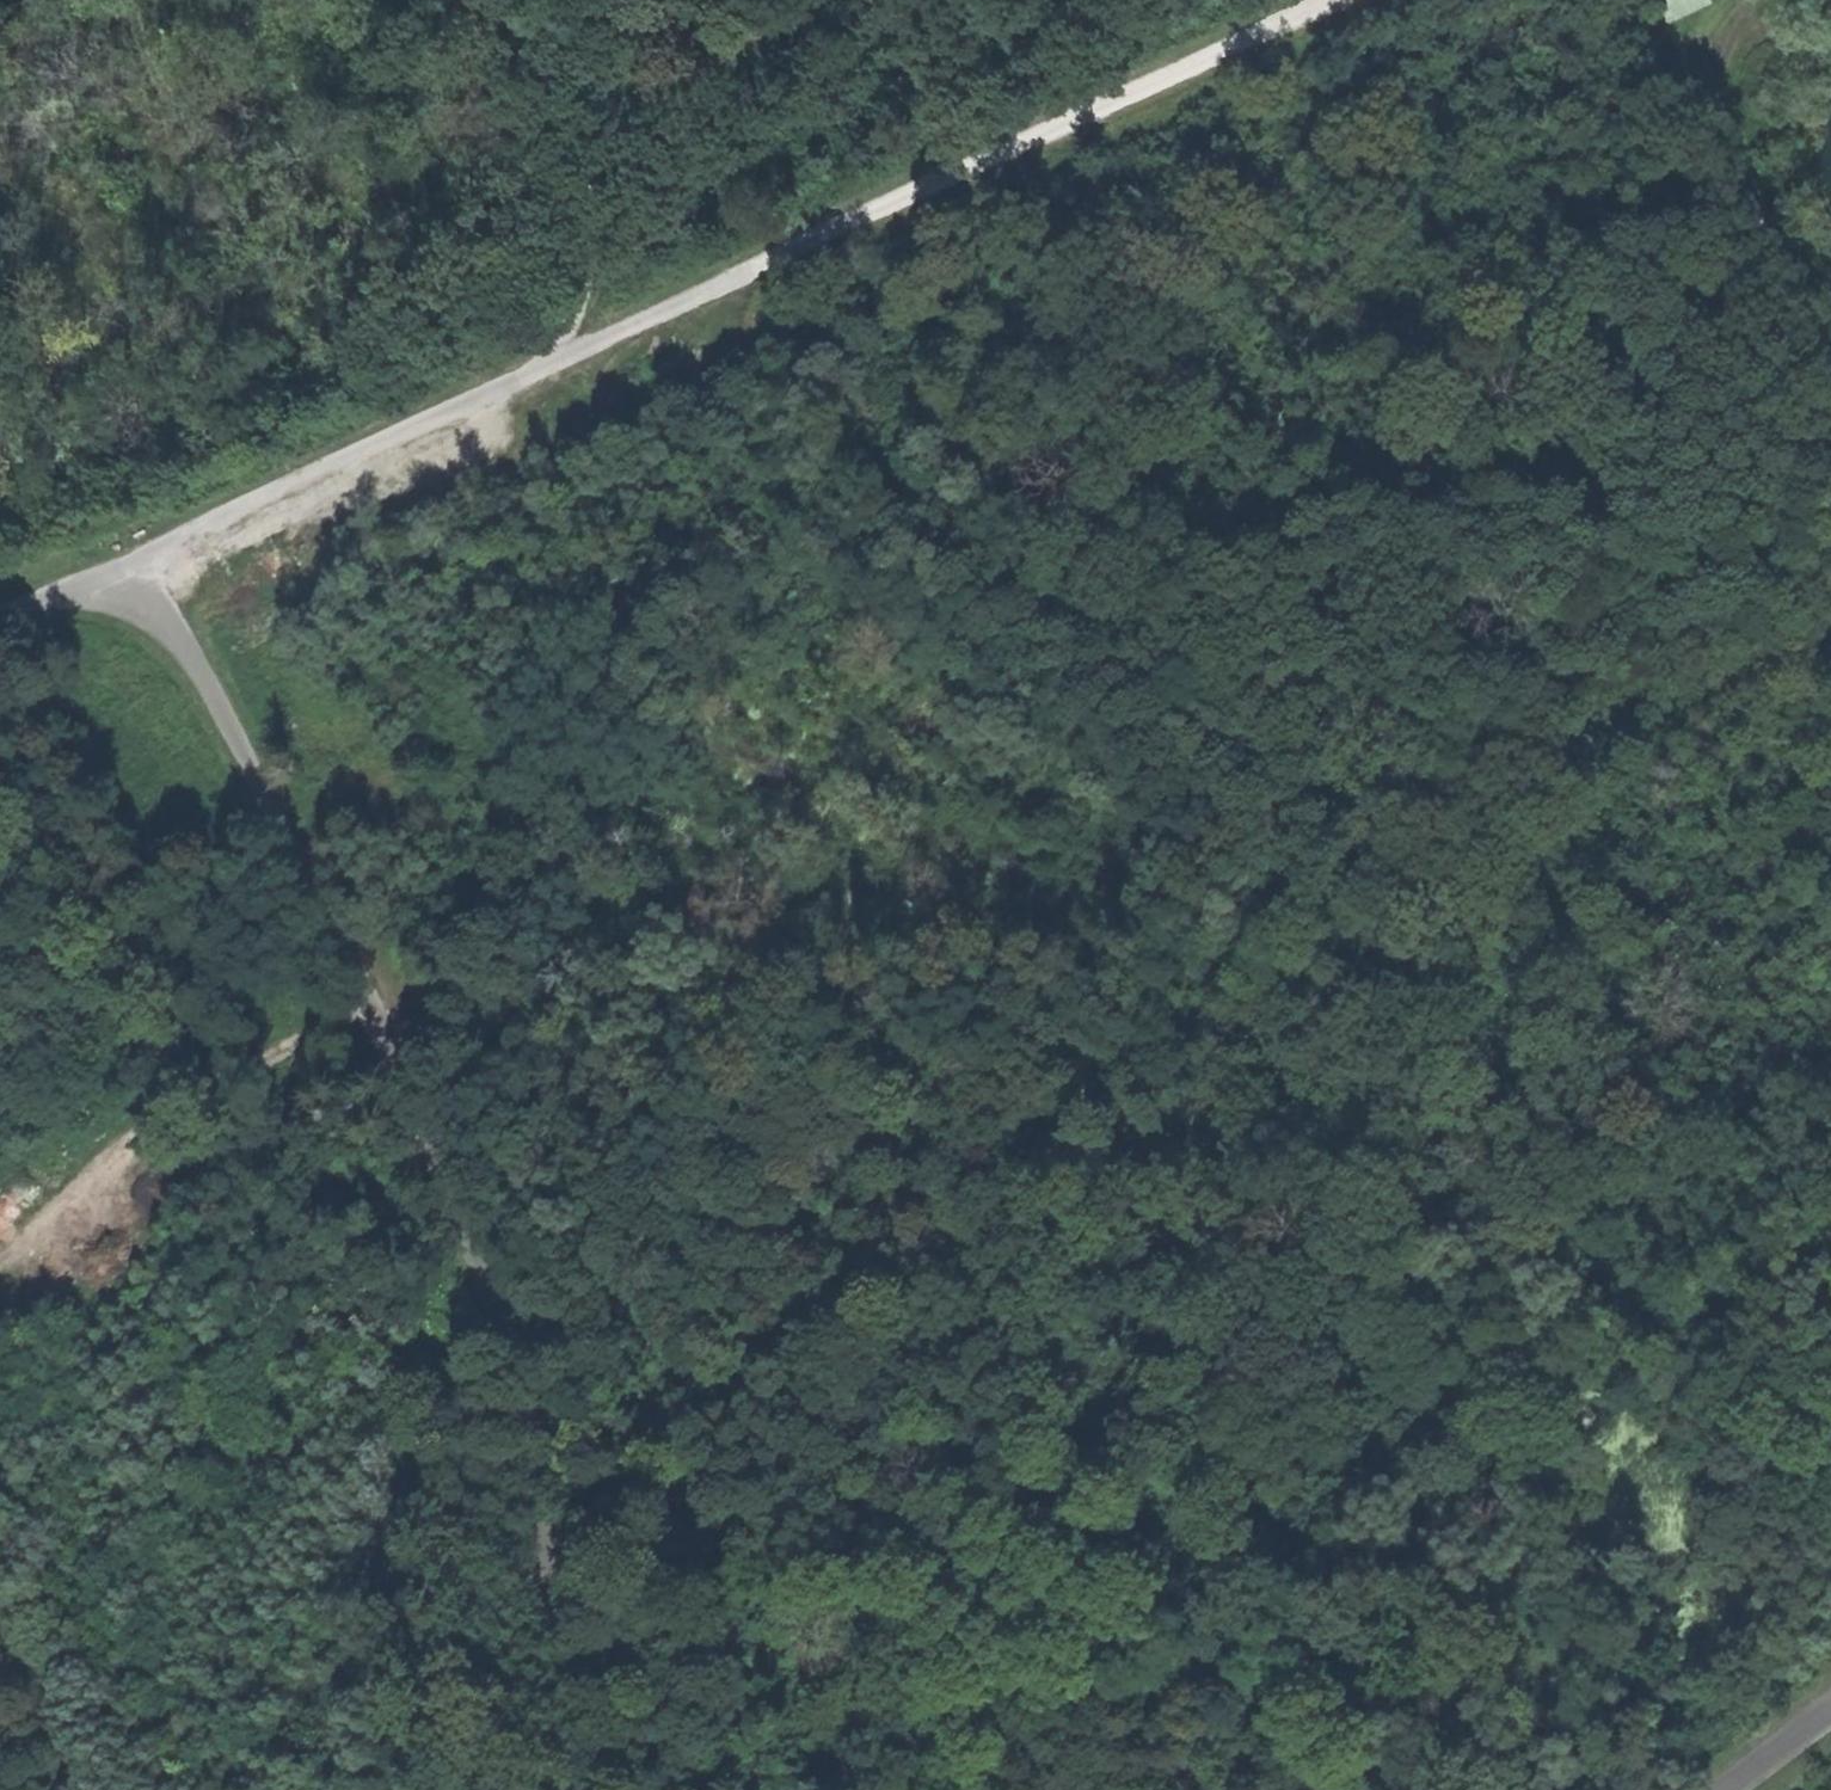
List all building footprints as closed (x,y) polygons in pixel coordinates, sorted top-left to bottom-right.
[(1718,2),(1718,0),(1675,0),(1679,15),(1718,2)]
